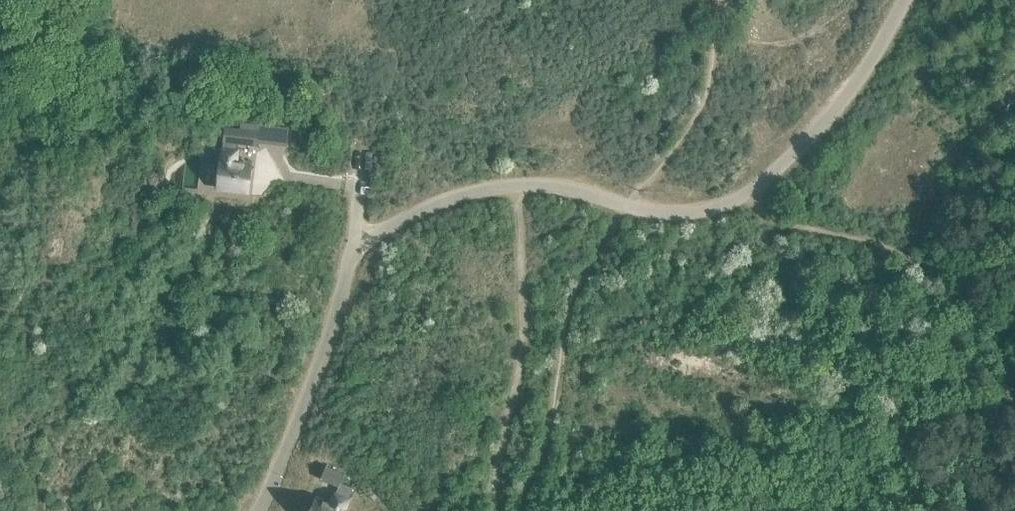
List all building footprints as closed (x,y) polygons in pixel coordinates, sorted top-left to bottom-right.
[(221,147),(215,191),(248,196),(252,163),(238,161),(239,149),(237,149),(238,144),(255,146),(257,131),(238,128),(237,138),(223,136),(222,147),(221,147)] [(350,499),(348,498),(352,488),(340,482),(343,474),(325,466),(319,481),(336,489),(335,492),(333,491),(327,502),(317,497),(310,510),(345,510),(350,499)]
